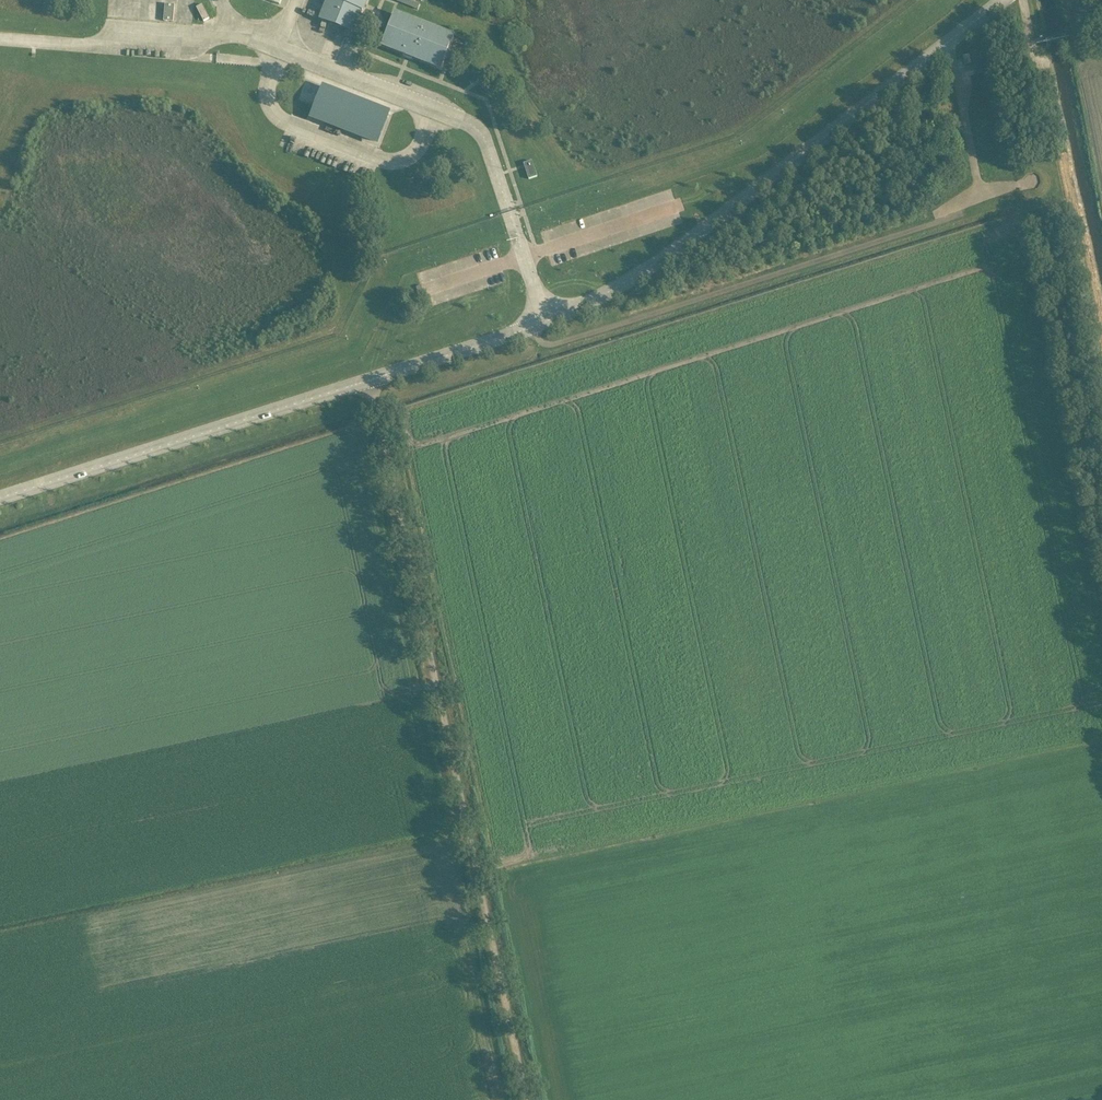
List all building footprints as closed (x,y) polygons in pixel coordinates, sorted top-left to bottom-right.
[(351,33),(352,33),(361,11),(362,12),(367,0),(330,0),(322,21),(324,16),(354,27),(351,33)] [(165,4),(164,21),(174,22),(175,5),(165,4)] [(203,5),(197,8),(204,22),(210,19),(203,5)] [(442,68),(444,64),(454,38),(394,14),(383,45),(405,53),(403,56),(412,60),(413,57),(442,68)] [(972,64),(969,55),(963,56),(965,65),(972,64)] [(389,114),(323,88),(315,107),(312,116),(378,142),(389,114)] [(524,164),(524,165),(529,180),(537,177),(532,161),(524,164)] [(1086,429),(1084,430),(1089,441),(1091,440),(1094,435),(1092,430),(1086,429)]
